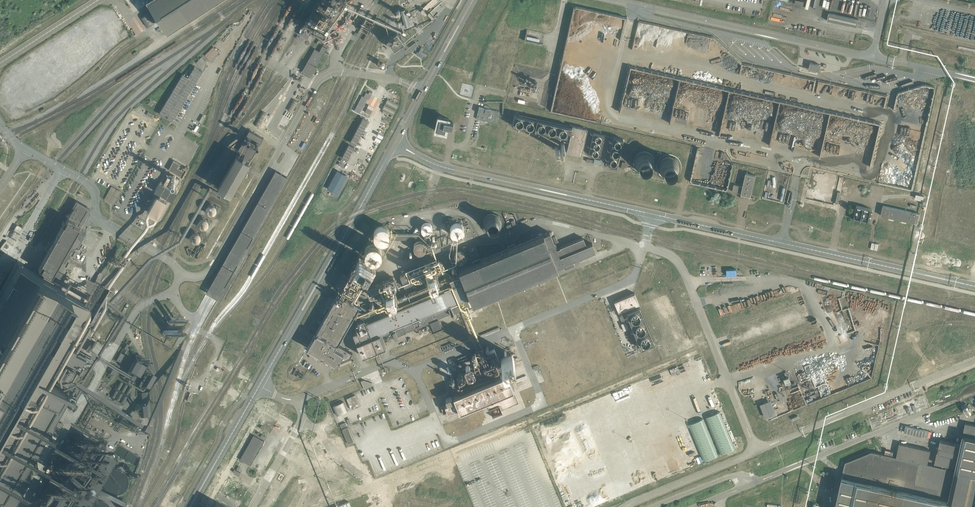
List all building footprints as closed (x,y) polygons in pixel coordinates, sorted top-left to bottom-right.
[(150,2),(164,24),(168,29),(213,0),(149,0),(150,2)] [(321,14),(315,10),(309,20),(315,23),(313,27),(321,31),(324,26),(327,28),(330,21),(325,18),(335,0),(328,0),(321,14)] [(332,17),(332,18),(331,19),(331,20),(330,20),(330,21),(329,21),(329,22),(330,22),(331,22),(332,22),(334,24),(334,23),(336,21),(337,19),(336,19),(337,18),(337,17),(338,16),(339,14),(339,13),(339,12),(338,12),(338,11),(337,11),(336,11),(335,12),(334,14),(333,15),(333,16),(332,17)] [(141,18),(147,26),(155,21),(149,12),(141,18)] [(829,12),(827,20),(856,27),(858,19),(829,12)] [(369,20),(365,18),(360,29),(363,31),(367,33),(374,23),(369,20)] [(397,32),(386,39),(394,49),(404,42),(397,32)] [(331,36),(328,41),(335,44),(338,39),(331,36)] [(327,48),(322,45),(319,51),(315,48),(302,71),(303,71),(302,73),(309,77),(310,75),(311,76),(327,48)] [(208,58),(212,55),(215,58),(220,53),(213,46),(205,54),(208,58)] [(173,89),(159,113),(164,117),(166,114),(168,115),(167,118),(172,121),(187,97),(173,89)] [(292,112),(298,101),(294,99),(288,109),(292,112)] [(396,110),(398,105),(387,99),(385,104),(396,110)] [(395,110),(384,104),(382,109),(383,110),(393,115),(395,110)] [(499,111),(488,109),(489,106),(484,105),(484,108),(479,107),(476,118),(491,122),(497,123),(499,114),(499,111)] [(254,125),(258,127),(266,113),(262,110),(254,125)] [(566,141),(568,142),(566,152),(581,155),(587,129),(582,128),(570,125),(569,127),(515,115),(513,123),(512,125),(549,134),(552,134),(567,138),(566,141)] [(438,116),(438,117),(435,130),(446,133),(447,127),(451,128),(453,122),(448,121),(449,119),(438,116)] [(368,120),(363,118),(350,142),(355,145),(368,120)] [(198,134),(201,128),(196,125),(192,131),(198,134)] [(238,150),(252,158),(256,151),(263,138),(249,130),(242,143),(238,150)] [(588,154),(598,156),(598,157),(599,157),(600,157),(605,135),(592,132),(588,154)] [(605,165),(606,166),(607,167),(607,166),(618,168),(624,139),(612,136),(612,137),(605,165)] [(349,144),(341,158),(347,160),(354,147),(349,144)] [(656,162),(655,160),(655,158),(654,156),(652,154),(650,152),(648,151),(646,150),(645,150),(643,150),(641,150),(638,151),(637,152),(635,154),(634,156),(633,158),(632,160),(632,162),(632,164),(633,167),(634,169),(635,171),(637,172),(640,173),(641,174),(644,174),(646,174),(648,173),(650,172),(652,171),(653,169),(655,167),(655,164),(656,162)] [(681,166),(681,163),(680,161),(679,159),(677,157),(675,155),(673,154),(671,154),(668,154),(666,154),(664,155),(661,156),(660,157),(658,160),(657,162),(656,164),(656,166),(656,168),(657,171),(659,173),(660,175),(662,176),(664,178),(666,178),(669,178),(671,178),(673,178),(676,176),(677,175),(679,173),(680,171),(681,169),(681,166)] [(275,171),(268,184),(265,188),(213,280),(206,292),(209,294),(214,297),(218,299),(227,282),(230,278),(279,191),(287,177),(275,171)] [(745,177),(743,187),(734,185),(732,191),(741,193),(740,198),(744,198),(744,194),(751,196),(755,175),(746,173),(745,177)] [(17,175),(15,180),(23,185),(26,180),(17,175)] [(114,204),(121,191),(111,186),(104,199),(114,204)] [(217,210),(216,208),(215,207),(214,206),(213,205),(212,205),(210,205),(210,206),(208,207),(207,208),(207,210),(207,212),(208,213),(210,214),(211,215),(213,214),(214,214),(215,213),(216,212),(216,211),(217,210)] [(856,205),(853,219),(868,222),(871,208),(856,205)] [(882,205),(880,215),(889,217),(888,219),(894,220),(894,218),(901,220),(901,222),(906,223),(907,221),(917,223),(919,214),(882,205)] [(12,501),(13,500),(19,488),(20,486),(21,485),(26,477),(26,476),(27,475),(28,474),(28,473),(22,470),(29,459),(30,460),(31,457),(36,448),(41,440),(46,430),(47,430),(47,429),(51,422),(53,419),(52,418),(52,417),(61,401),(64,396),(65,395),(66,393),(63,391),(63,390),(66,384),(68,385),(68,384),(69,383),(79,366),(81,362),(85,356),(84,355),(83,355),(81,354),(80,353),(78,352),(76,351),(75,350),(72,348),(73,346),(75,347),(80,339),(80,338),(81,336),(82,335),(87,326),(88,325),(90,320),(89,320),(80,315),(78,314),(83,305),(86,300),(86,299),(78,295),(80,292),(73,288),(71,291),(66,288),(65,288),(60,285),(56,283),(52,280),(50,279),(49,278),(51,275),(52,273),(55,268),(67,247),(75,232),(75,231),(78,227),(79,224),(82,220),(75,216),(78,210),(72,207),(68,213),(67,217),(66,217),(67,217),(66,218),(65,219),(65,221),(57,234),(55,237),(52,243),(40,263),(39,262),(38,264),(39,265),(38,268),(43,271),(41,274),(36,271),(32,268),(29,267),(27,266),(22,263),(17,260),(16,261),(13,266),(11,271),(0,290),(0,506),(9,506),(12,501)] [(501,223),(501,222),(500,221),(500,219),(499,218),(498,217),(497,216),(496,215),(494,214),(493,214),(491,214),(490,215),(488,215),(487,217),(486,218),(485,219),(484,221),(484,222),(484,224),(485,225),(485,227),(486,228),(487,229),(489,230),(490,230),(492,231),(493,231),(495,230),(497,229),(498,228),(499,227),(500,226),(500,224),(501,223)] [(209,224),(208,222),(207,221),(206,219),(204,219),(203,219),(202,219),(200,220),(200,221),(199,222),(199,223),(199,224),(199,225),(200,227),(200,228),(201,228),(203,229),(205,229),(206,228),(207,228),(208,227),(208,226),(209,224)] [(433,228),(432,227),(432,226),(431,224),(429,223),(428,222),(427,222),(426,222),(425,222),(424,223),(423,224),(422,225),(422,226),(421,228),(421,229),(422,230),(422,231),(423,232),(424,233),(426,233),(427,234),(429,233),(430,233),(431,232),(432,231),(432,230),(432,229),(433,228)] [(464,229),(464,228),(464,226),(463,225),(462,224),(461,223),(460,223),(458,222),(457,222),(455,223),(454,223),(453,224),(451,225),(451,226),(450,228),(450,229),(450,230),(451,232),(451,233),(452,234),(453,235),(454,236),(456,236),(457,236),(458,236),(459,236),(461,235),(462,234),(463,234),(463,232),(464,231),(464,229)] [(373,238),(388,243),(393,229),(378,224),(373,238)] [(200,237),(200,235),(199,234),(198,233),(197,233),(196,232),(194,233),(192,234),(191,235),(191,237),(191,238),(191,239),(192,240),(193,241),(195,242),(197,242),(199,241),(200,239),(200,237)] [(583,238),(582,238),(560,247),(560,248),(557,249),(549,232),(545,234),(544,235),(543,235),(543,234),(517,245),(472,263),(470,259),(466,261),(468,265),(459,269),(461,274),(396,300),(361,314),(360,318),(361,320),(358,321),(355,325),(356,326),(357,330),(352,332),(362,356),(386,346),(380,332),(385,330),(385,331),(386,330),(389,337),(400,333),(428,321),(432,331),(443,326),(440,317),(451,312),(451,313),(461,308),(462,311),(474,306),(472,302),(474,301),(482,298),(483,301),(484,301),(490,298),(489,295),(494,293),(495,296),(500,294),(499,291),(520,282),(522,286),(537,280),(535,276),(557,267),(557,266),(562,264),(565,269),(574,265),(572,260),(577,258),(595,251),(592,243),(586,246),(583,238)] [(383,255),(378,240),(364,244),(369,259),(383,255)] [(426,246),(426,245),(425,244),(424,242),(423,241),(422,241),(420,240),(419,240),(418,240),(416,242),(415,243),(414,244),(414,245),(414,246),(414,247),(414,248),(415,249),(416,250),(417,251),(419,252),(420,252),(421,252),(422,251),(424,250),(425,249),(425,248),(426,247),(426,246)] [(467,252),(467,251),(467,250),(466,248),(464,247),(463,247),(461,247),(460,247),(458,248),(457,250),(456,252),(457,254),(457,255),(458,256),(460,257),(462,258),(463,257),(464,257),(466,256),(466,255),(467,254),(467,252)] [(373,262),(360,254),(348,276),(356,281),(357,282),(359,283),(363,275),(364,276),(369,279),(372,273),(377,264),(373,262)] [(436,261),(415,270),(418,277),(439,268),(436,261)] [(404,287),(406,291),(410,289),(409,285),(413,283),(412,281),(415,280),(412,271),(407,273),(406,272),(400,274),(400,275),(400,276),(404,287)] [(429,284),(438,281),(434,272),(426,276),(429,284)] [(355,282),(348,278),(341,289),(348,293),(349,294),(353,296),(355,297),(357,295),(361,286),(362,286),(357,283),(355,282)] [(372,286),(376,295),(397,286),(394,278),(372,286)] [(392,289),(384,293),(388,301),(396,298),(392,289)] [(360,305),(345,297),(338,293),(316,332),(317,333),(316,334),(315,334),(307,348),(335,363),(338,357),(343,360),(350,357),(352,353),(339,345),(337,347),(336,346),(337,344),(337,345),(352,319),(360,305)] [(624,310),(639,304),(634,293),(614,301),(618,312),(624,310)] [(624,310),(640,349),(655,343),(639,304),(624,310)] [(179,349),(182,351),(189,340),(186,338),(179,349)] [(494,348),(487,351),(494,368),(501,365),(494,348)] [(119,353),(115,361),(119,363),(123,356),(119,353)] [(514,360),(512,354),(500,359),(503,365),(514,360)] [(487,359),(481,361),(487,375),(493,372),(487,359)] [(134,377),(139,366),(128,362),(124,373),(134,377)] [(454,401),(444,405),(444,406),(447,412),(458,408),(460,411),(485,401),(489,409),(499,405),(501,410),(519,402),(505,369),(451,391),(455,401),(454,401)] [(149,377),(145,375),(138,388),(141,390),(149,377)] [(396,392),(405,388),(401,378),(391,382),(396,392)] [(370,379),(362,382),(364,389),(373,385),(370,379)] [(146,392),(139,393),(142,418),(149,417),(146,392)] [(346,398),(351,409),(359,406),(354,395),(346,398)] [(760,403),(765,417),(776,413),(771,399),(760,403)] [(333,406),(337,415),(347,411),(343,401),(333,406)] [(971,412),(967,405),(963,408),(964,410),(967,415),(971,412)] [(362,418),(376,412),(374,406),(359,412),(362,418)] [(137,434),(141,428),(119,415),(118,417),(113,414),(110,417),(131,429),(131,431),(137,434)] [(965,423),(965,424),(964,426),(964,427),(963,431),(963,432),(963,433),(962,434),(962,435),(962,436),(962,438),(961,440),(961,443),(960,443),(960,444),(955,443),(950,442),(940,440),(938,445),(938,446),(938,447),(937,452),(935,459),(935,462),(934,464),(934,465),(932,465),(931,465),(927,464),(930,450),(921,448),(899,443),(899,445),(898,447),(897,450),(897,453),(896,456),(896,457),(892,456),(893,452),(885,450),(884,454),(871,451),(869,452),(868,453),(867,451),(867,450),(867,451),(859,454),(853,456),(848,458),(848,459),(846,459),(847,459),(847,460),(847,461),(845,462),(845,463),(844,468),(843,472),(843,473),(843,474),(843,475),(842,477),(841,482),(838,493),(838,495),(835,505),(835,506),(951,506),(952,502),(954,502),(953,506),(972,506),(973,506),(974,506),(974,425),(965,423)] [(929,431),(911,427),(905,426),(904,430),(904,432),(927,437),(929,431)] [(342,430),(348,444),(354,441),(348,427),(342,430)] [(264,441),(253,435),(240,459),(250,465),(264,441)] [(75,436),(70,445),(70,446),(76,449),(77,447),(85,452),(90,444),(75,436)] [(506,438),(465,451),(485,451),(490,449),(491,450),(492,453),(492,445),(494,451),(512,451),(512,448),(514,448),(513,445),(508,445),(509,438),(506,438)] [(76,454),(74,457),(78,460),(79,460),(82,456),(81,455),(80,455),(82,452),(82,451),(80,450),(78,454),(77,453),(76,454)] [(369,459),(375,474),(380,472),(379,472),(433,451),(371,450),(367,451),(367,453),(369,452),(370,452),(370,457),(369,457),(369,459)] [(73,506),(74,506),(81,506),(84,501),(85,502),(86,502),(88,499),(86,498),(89,493),(91,489),(96,481),(97,482),(98,480),(100,477),(102,474),(100,473),(103,468),(103,467),(107,462),(102,459),(95,456),(94,457),(94,458),(86,472),(82,478),(74,492),(74,493),(72,496),(72,497),(71,499),(70,500),(69,502),(68,504),(67,505),(66,506),(72,506),(73,506)] [(72,461),(69,466),(74,469),(77,464),(76,464),(75,463),(77,460),(75,458),(75,459),(73,462),(72,462),(72,461)] [(75,470),(61,462),(55,472),(61,475),(62,473),(71,478),(75,470)] [(55,498),(50,506),(59,506),(62,502),(55,498)]
